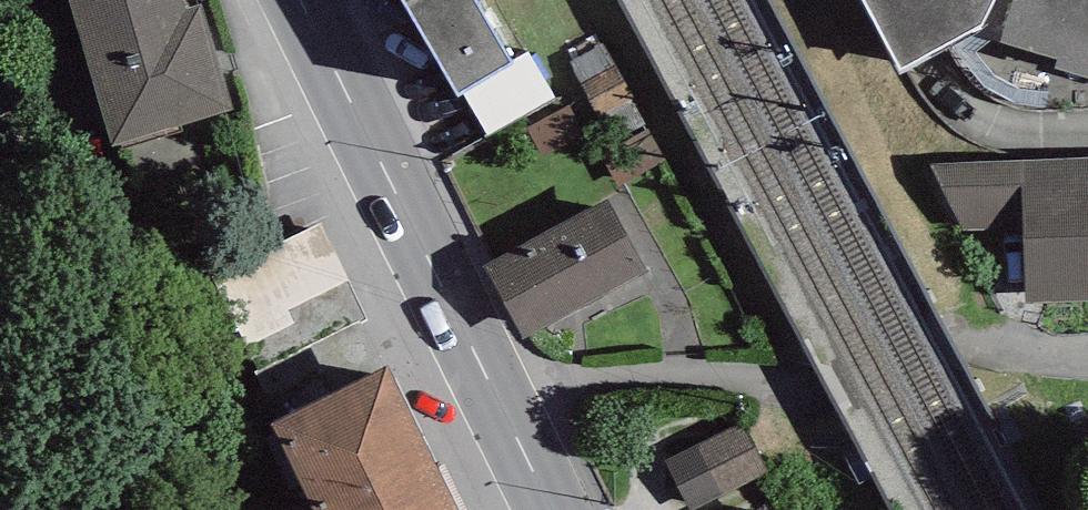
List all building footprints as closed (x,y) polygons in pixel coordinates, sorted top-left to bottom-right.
[(113,147),(234,110),(201,4),(188,9),(185,0),(70,0),(113,147)] [(554,97),(528,52),(511,61),(473,0),(402,0),(459,98),(465,95),(488,134),(554,97)] [(901,68),(971,32),(1087,69),(1087,0),(865,0),(901,68)] [(666,161),(602,43),(569,64),(588,96),(604,124),(615,146),(600,156),(618,187),(666,161)] [(528,129),(544,158),(604,124),(588,96),(528,129)] [(1023,161),(931,166),(963,229),(1025,227),(1027,303),(1087,300),(1087,158),(1023,161)] [(608,200),(483,266),(524,338),(649,272),(608,200)] [(322,222),(210,273),(255,370),(367,319),(322,222)] [(272,424),(314,509),(459,509),(388,366),(272,424)] [(664,461),(690,509),(693,509),(769,471),(743,421),(664,461)]
